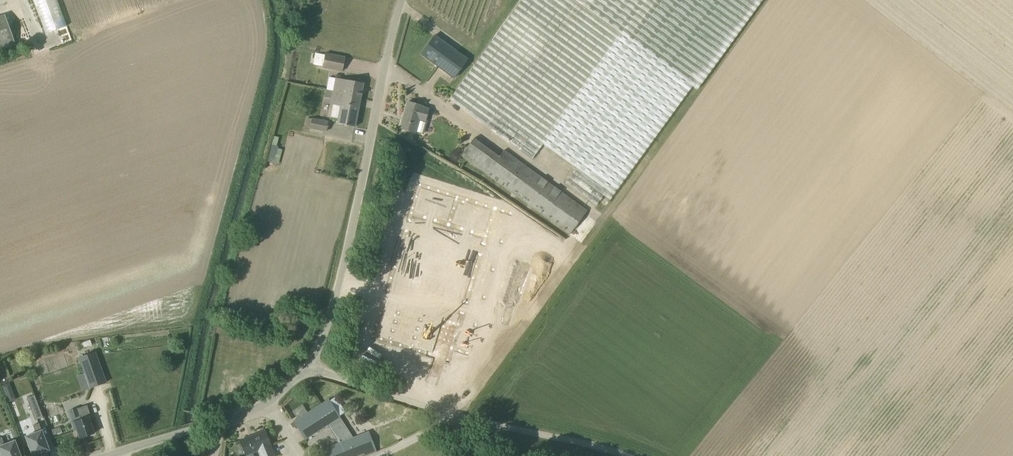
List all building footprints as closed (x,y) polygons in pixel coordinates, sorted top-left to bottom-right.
[(46,33),(67,25),(57,0),(33,0),(46,33)] [(449,99),(532,159),(543,144),(577,168),(565,184),(596,206),(600,200),(606,205),(693,86),(697,89),(762,0),(522,0),(449,99)] [(454,78),(468,59),(435,35),(421,54),(454,78)] [(343,71),(345,57),(325,54),(323,67),(343,71)] [(336,78),(335,78),(333,90),(343,92),(343,94),(361,97),(363,83),(336,78)] [(330,118),(338,119),(338,123),(355,127),(361,97),(343,94),(343,92),(333,90),(332,97),(331,101),(332,101),(331,104),(332,104),(330,118)] [(422,134),(425,122),(424,122),(428,107),(408,102),(400,128),(415,132),(422,134)] [(312,119),(307,118),(305,127),(310,128),(326,131),(328,122),(312,119)] [(500,157),(474,138),(461,156),(570,234),(587,210),(504,150),(500,157)] [(277,170),(283,150),(278,148),(278,146),(277,146),(272,145),(266,165),(266,167),(277,170)] [(419,184),(373,337),(449,361),(496,208),(419,184)] [(107,382),(96,351),(78,357),(84,373),(89,388),(107,382)] [(2,385),(6,395),(13,393),(9,382),(2,385)] [(35,419),(43,416),(34,394),(27,397),(35,419)] [(376,448),(369,432),(353,438),(329,399),(293,422),(299,430),(305,440),(327,425),(339,443),(322,450),(324,455),(363,455),(363,454),(376,448)] [(80,438),(94,433),(88,416),(91,415),(87,405),(69,411),(73,423),(72,423),(74,430),(77,429),(80,438)] [(46,453),(45,451),(49,450),(39,423),(33,425),(36,432),(25,436),(33,455),(36,454),(37,455),(38,455),(46,453)] [(265,431),(240,441),(242,447),(240,448),(239,449),(239,451),(239,452),(241,454),(242,453),(244,453),(245,454),(257,450),(260,455),(272,455),(275,455),(265,431)] [(2,437),(0,438),(0,450),(2,455),(21,455),(15,440),(4,444),(2,437)] [(405,440),(390,448),(393,454),(408,446),(405,440)]
